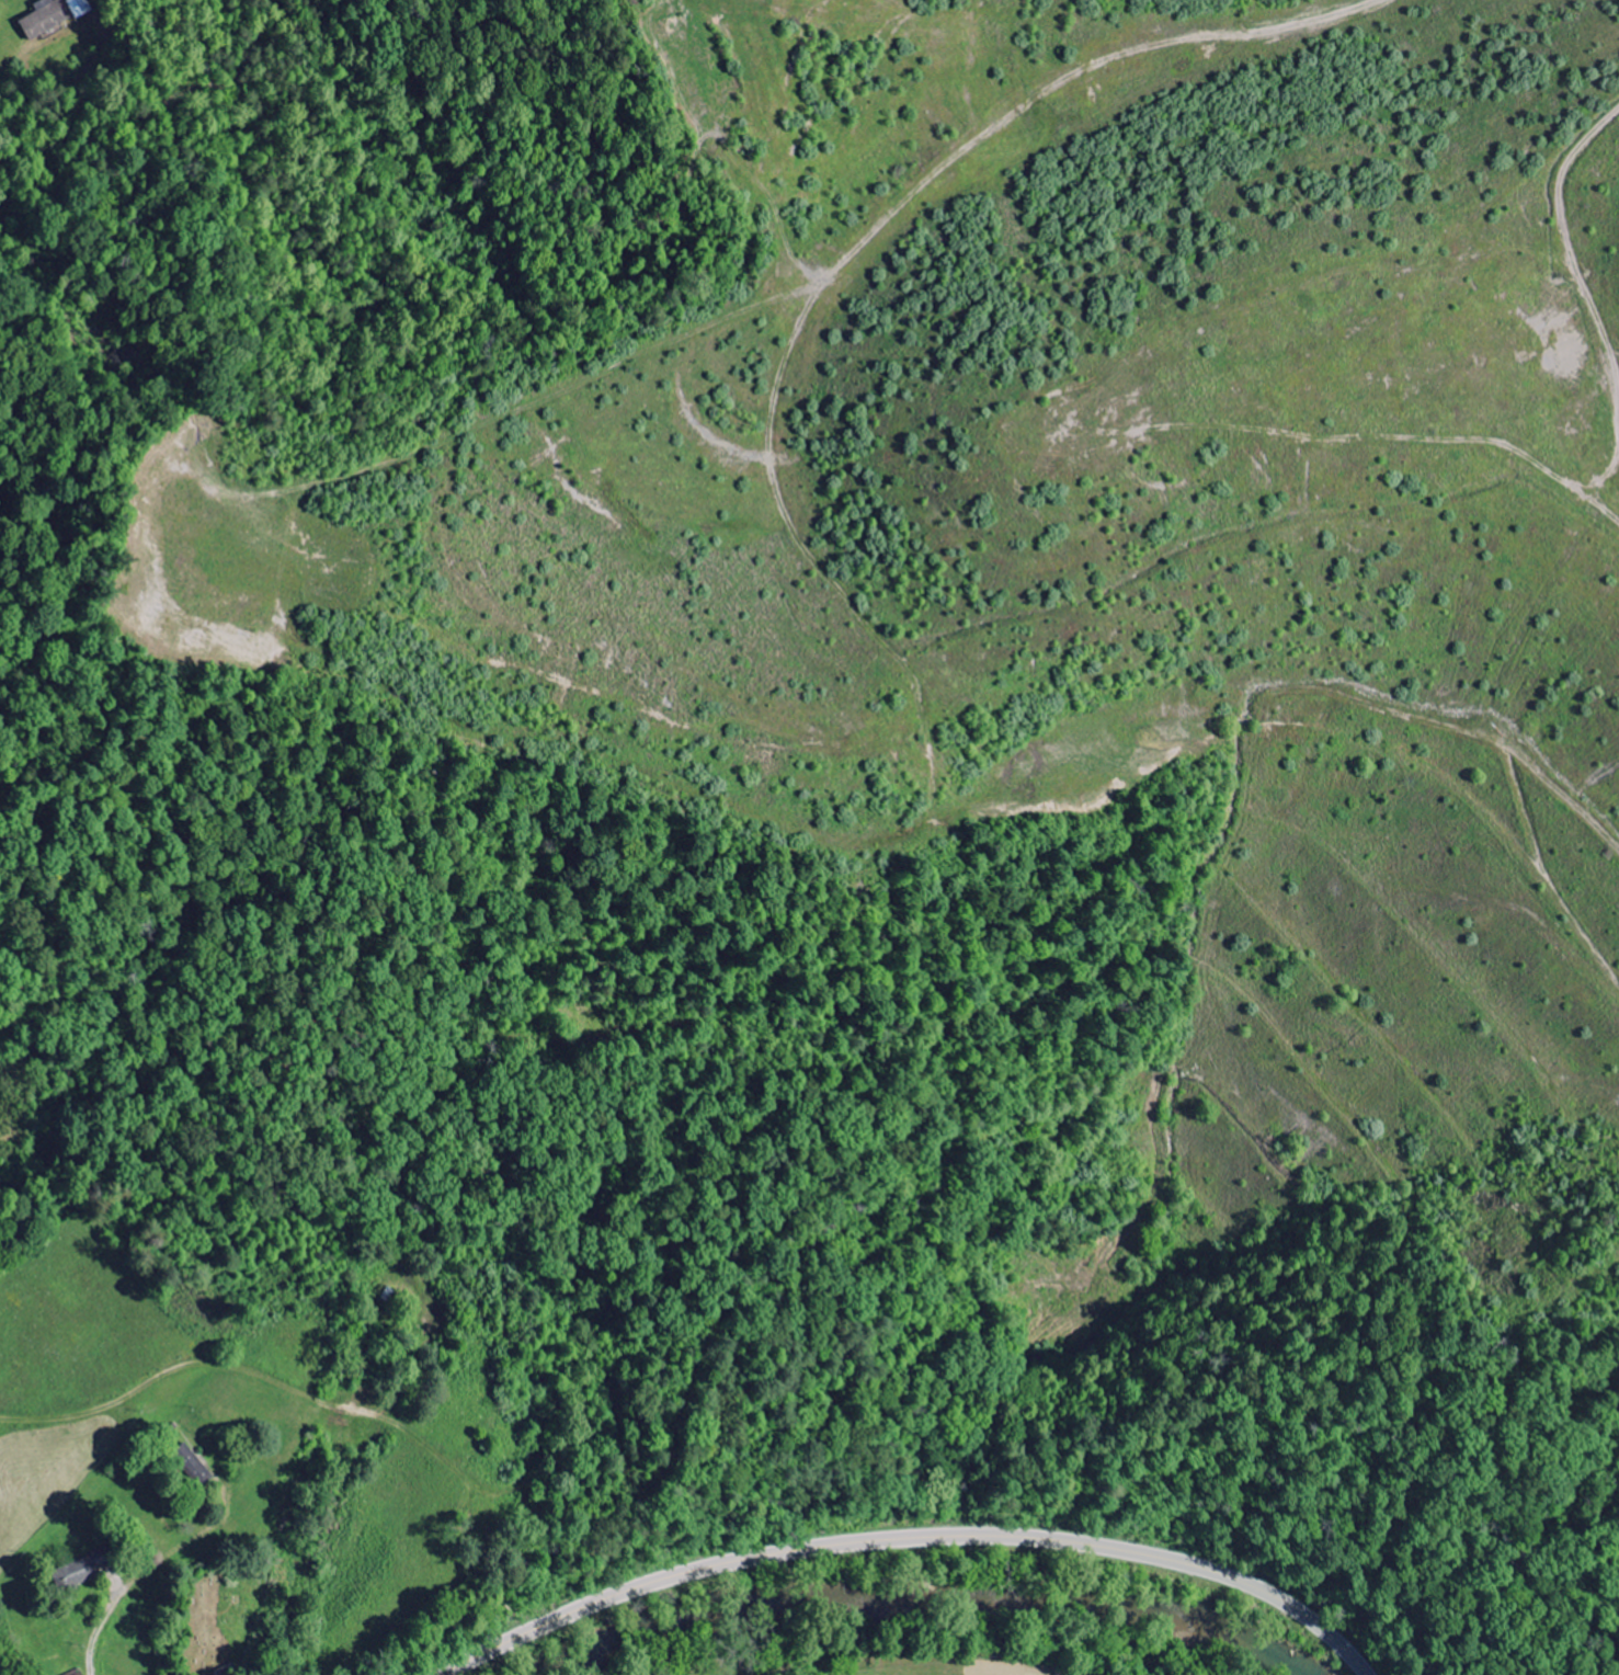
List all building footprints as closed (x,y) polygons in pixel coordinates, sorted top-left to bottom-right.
[(55,2),(54,0),(46,0),(35,5),(39,13),(22,21),(31,41),(76,20),(66,0),(59,0),(55,2)] [(77,20),(94,13),(89,0),(69,0),(68,0),(77,20)] [(105,1575),(102,1568),(111,1565),(105,1551),(55,1572),(64,1593),(105,1575)]
